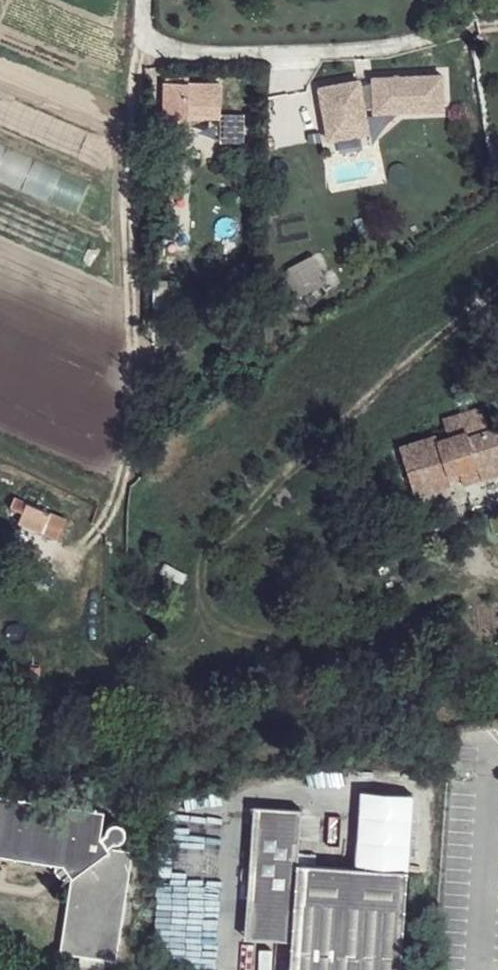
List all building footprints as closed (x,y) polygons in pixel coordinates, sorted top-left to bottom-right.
[(320,86),(329,142),(373,135),(370,116),(449,113),(447,76),(375,79),(375,86),(365,86),(364,78),(320,86)] [(199,110),(198,116),(221,116),(222,84),(190,83),(190,77),(166,78),(166,118),(188,120),(189,115),(189,109),(199,110)] [(0,87),(0,227),(89,263),(99,239),(71,227),(90,182),(79,177),(95,128),(0,87)] [(313,255),(289,269),(303,295),(322,284),(318,274),(322,272),(313,255)] [(436,442),(445,475),(458,472),(461,484),(476,482),(497,476),(497,473),(487,431),(482,410),(443,420),(448,439),(436,442)] [(487,431),(497,473),(497,429),(487,431)] [(445,475),(436,442),(435,438),(400,447),(412,494),(448,485),(445,475)] [(476,482),(479,491),(497,487),(497,476),(476,482)] [(11,478),(5,489),(14,493),(18,481),(11,478)] [(26,503),(18,523),(42,532),(50,513),(26,503)] [(3,793),(0,827),(0,853),(56,862),(64,872),(74,879),(63,953),(118,961),(137,850),(110,845),(105,849),(102,845),(109,840),(114,841),(118,840),(122,836),(121,829),(119,824),(116,820),(109,819),(102,824),(101,833),(94,834),(104,809),(3,793)] [(244,898),(295,902),(292,941),(290,969),(400,969),(406,874),(296,865),(299,809),(251,806),(244,898)] [(295,902),(244,898),(241,937),(292,941),(295,902)]
